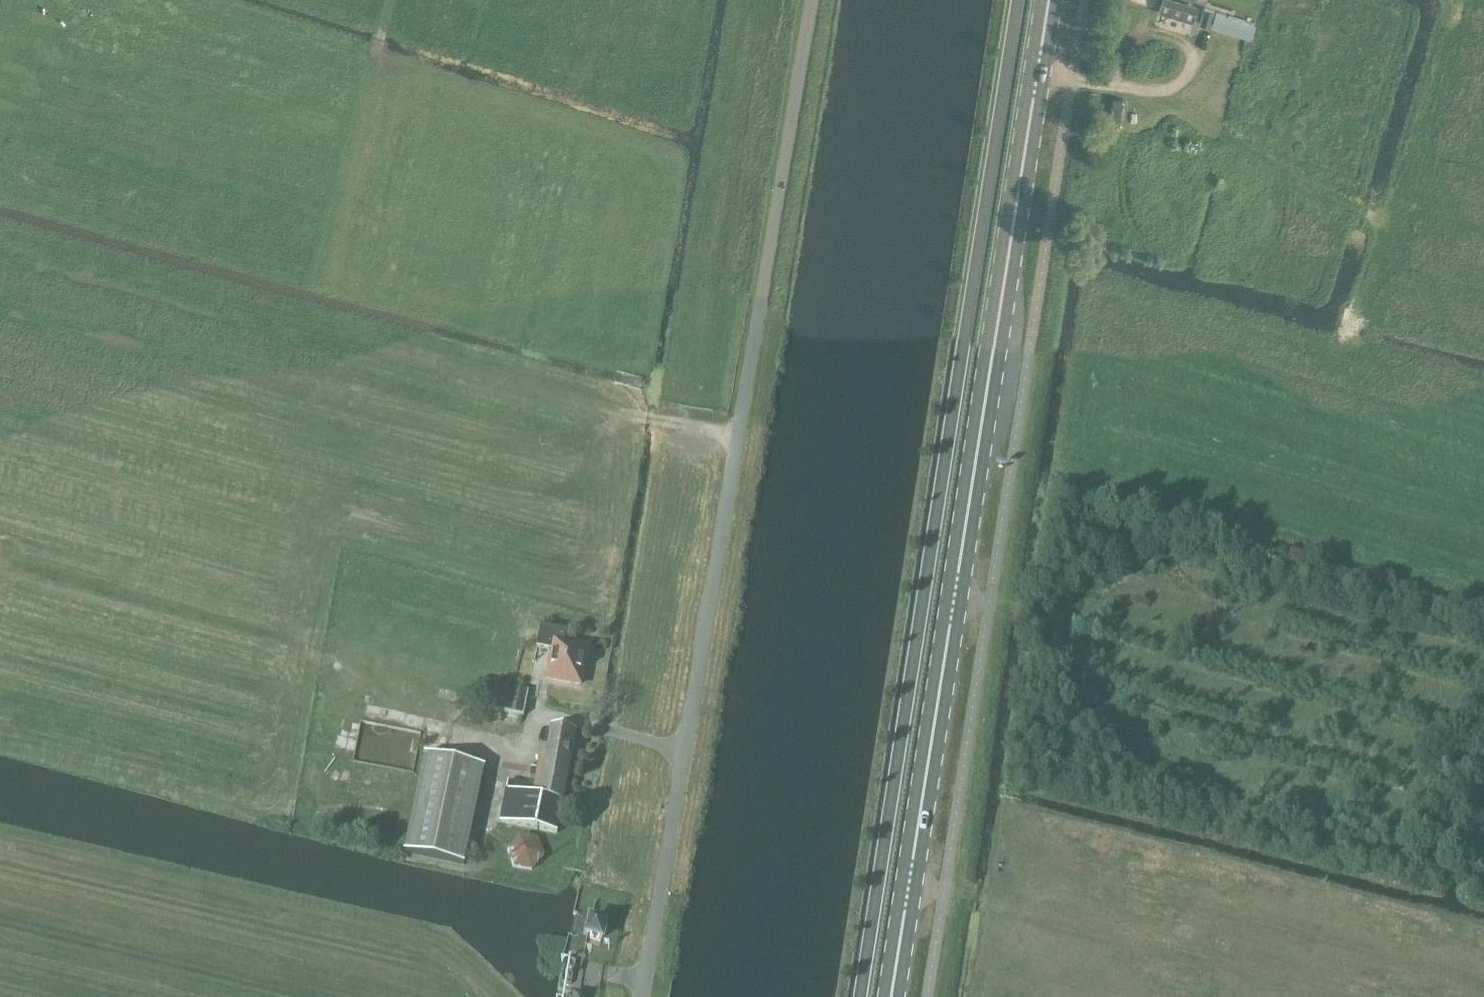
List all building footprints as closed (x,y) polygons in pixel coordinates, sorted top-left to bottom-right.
[(1183,0),(1162,0),(1160,8),(1193,19),(1197,5),(1183,0)] [(1216,8),(1205,5),(1200,21),(1212,24),(1216,8)] [(1257,19),(1216,8),(1212,24),(1252,35),(1257,19)] [(551,651),(545,680),(580,686),(587,647),(564,644),(566,631),(541,627),(537,648),(551,651)] [(479,681),(474,707),(524,717),(528,691),(479,681)] [(541,755),(539,764),(535,787),(508,782),(506,791),(507,791),(501,823),(558,834),(577,732),(553,727),(547,756),(541,755)] [(425,757),(406,852),(467,864),(486,769),(425,757)] [(603,939),(607,924),(592,921),(588,936),(603,939)]
